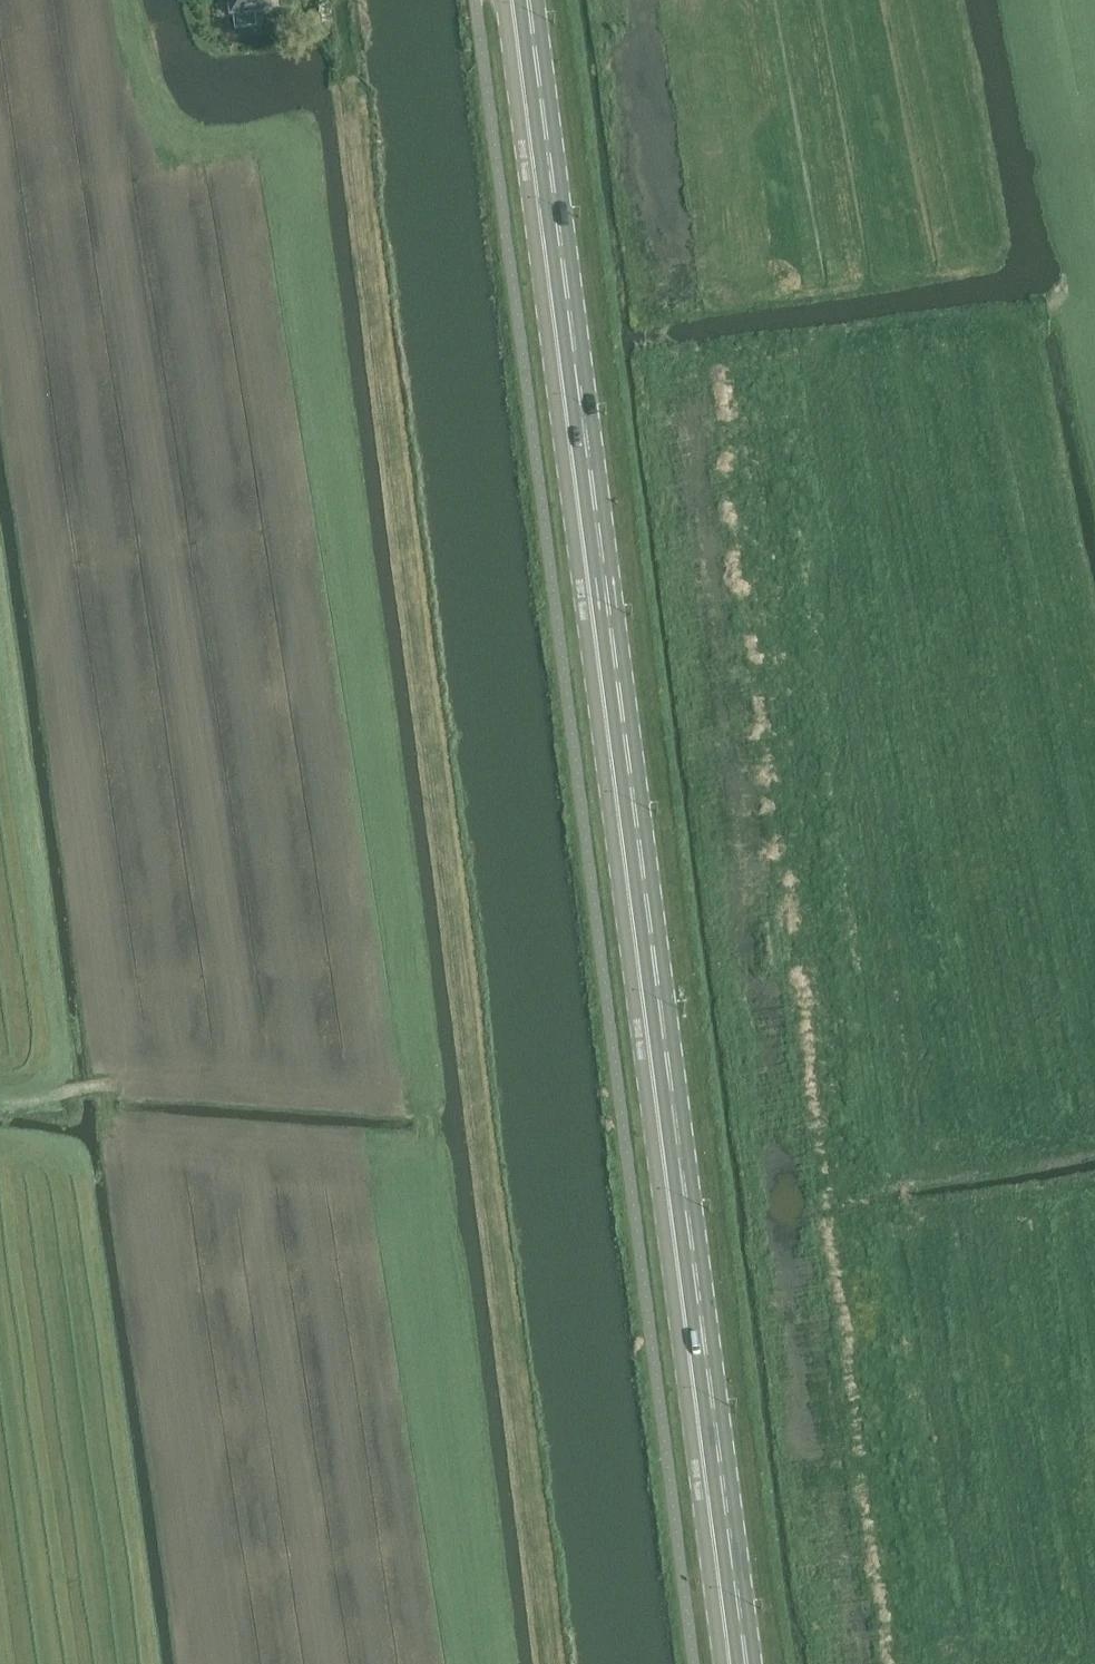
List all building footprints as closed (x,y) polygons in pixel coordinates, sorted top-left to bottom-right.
[(269,0),(226,0),(228,13),(233,13),(234,27),(255,25),(254,9),(269,7),(269,0)]
